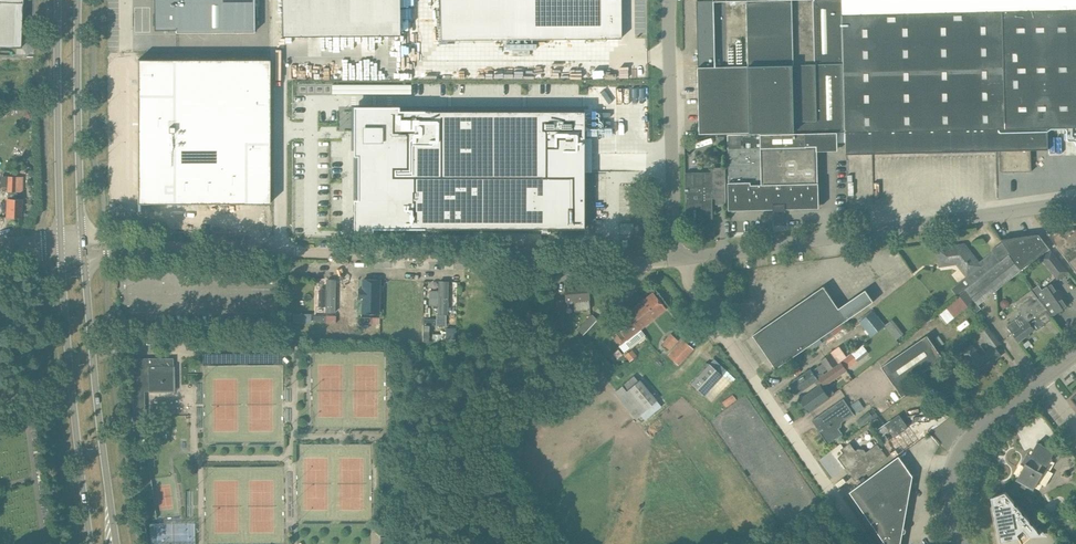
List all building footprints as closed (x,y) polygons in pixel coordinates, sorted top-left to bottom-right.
[(21,47),(23,2),(24,0),(0,0),(0,46),(21,47)] [(154,30),(176,30),(176,33),(254,32),(255,32),(255,0),(154,0),(154,30)] [(282,36),(400,35),(399,0),(281,0),(282,36)] [(507,39),(621,39),(621,0),(507,0),(507,39)] [(697,1),(700,134),(846,131),(843,13),(843,0),(714,0),(714,1),(697,1)] [(843,13),(1075,8),(1075,0),(843,0),(843,13)] [(843,13),(846,131),(846,142),(847,153),(1000,150),(1001,172),(1032,171),(1031,149),(1049,149),(1048,127),(1075,126),(1075,8),(843,13)] [(138,190),(138,203),(140,203),(177,203),(270,203),(270,79),(270,59),(138,59),(138,149),(138,190)] [(354,199),(354,232),(369,232),(369,228),(584,228),(584,110),(398,110),(398,107),(354,106),(354,155),(357,155),(357,199),(354,199)] [(846,131),(838,132),(838,142),(846,142),(846,131)] [(819,182),(818,151),(838,150),(838,142),(838,132),(728,134),(729,182),(729,210),(774,209),(776,209),(776,206),(785,206),(785,209),(786,209),(786,208),(820,208),(819,183),(819,182)] [(725,136),(717,136),(717,140),(720,144),(725,144),(725,136)] [(711,167),(711,172),(686,172),(687,219),(687,214),(695,214),(695,219),(697,219),(697,217),(713,217),(713,218),(713,198),(716,198),(716,204),(727,204),(726,167),(711,167)] [(7,206),(7,217),(21,218),(22,199),(16,198),(16,192),(22,192),(23,184),(16,184),(16,176),(8,176),(7,206)] [(1047,233),(1075,270),(1075,229),(1047,233)] [(1002,238),(1022,269),(1050,248),(1038,233),(1002,238)] [(965,278),(970,284),(1010,253),(1003,242),(992,249),(993,251),(979,262),(981,265),(967,276),(965,278)] [(961,246),(961,245),(938,248),(940,266),(957,263),(967,276),(981,265),(979,262),(967,247),(966,248),(961,246)] [(1068,271),(1051,250),(1041,258),(1058,279),(1068,271)] [(975,300),(979,305),(1022,270),(1010,253),(970,284),(965,288),(966,289),(937,312),(946,323),(971,304),(975,301),(975,300)] [(319,306),(326,306),(326,312),(335,312),(335,279),(326,279),(326,290),(319,290),(319,306)] [(379,313),(380,279),(363,279),(362,313),(379,313)] [(1068,304),(1053,282),(1043,290),(1045,294),(1040,297),(1043,301),(1042,302),(1052,316),(1068,304)] [(426,283),(426,316),(426,317),(435,316),(436,283),(426,283)] [(590,310),(588,285),(564,286),(566,301),(573,300),(574,311),(590,310)] [(824,286),(753,335),(776,368),(874,301),(866,290),(839,308),(824,286)] [(1015,304),(1023,315),(1028,321),(1046,308),(1033,290),(1015,304)] [(627,312),(640,329),(666,309),(653,292),(627,312)] [(975,301),(971,304),(977,311),(981,308),(979,305),(978,305),(975,301)] [(886,325),(874,310),(860,321),(872,336),(886,325)] [(1032,321),(1035,324),(1037,328),(1039,329),(1053,319),(1047,310),(1032,321)] [(644,334),(640,329),(627,312),(613,323),(614,324),(608,328),(621,344),(624,341),(629,347),(643,336),(644,334)] [(311,321),(311,313),(294,313),(294,321),(311,321)] [(599,322),(593,315),(579,330),(585,337),(599,322)] [(1032,326),(1028,321),(1023,315),(1007,327),(1019,342),(1037,328),(1035,324),(1032,326)] [(891,320),(885,325),(897,339),(902,335),(891,320)] [(707,335),(697,321),(690,326),(700,340),(707,335)] [(981,346),(977,349),(973,344),(962,352),(968,359),(971,363),(978,372),(1001,355),(995,347),(1001,343),(989,326),(980,332),(987,341),(981,346)] [(455,341),(455,328),(447,328),(446,340),(455,341)] [(662,344),(670,350),(679,338),(670,332),(662,344)] [(882,366),(903,396),(914,389),(909,382),(943,358),(927,335),(882,366)] [(694,349),(682,338),(667,355),(678,366),(694,349)] [(632,350),(625,356),(629,361),(636,356),(632,350)] [(790,384),(797,394),(819,379),(818,377),(825,372),(824,372),(829,369),(838,363),(831,353),(822,359),(824,362),(813,370),(811,368),(790,384)] [(173,369),(173,358),(132,358),(133,391),(134,424),(146,423),(145,391),(174,390),(173,369)] [(727,371),(714,359),(691,383),(704,396),(727,371)] [(823,383),(826,387),(828,385),(848,371),(842,362),(820,378),(823,383)] [(860,388),(858,382),(877,372),(874,366),(850,379),(856,390),(860,388)] [(638,381),(634,376),(614,392),(635,418),(640,414),(645,420),(661,406),(640,379),(638,381)] [(819,386),(801,399),(809,411),(827,398),(819,386)] [(732,395),(722,402),(726,407),(736,399),(732,395)] [(146,396),(146,408),(154,408),(154,396),(146,396)] [(854,414),(844,398),(812,420),(816,425),(816,426),(817,426),(818,427),(819,426),(820,426),(822,429),(820,431),(828,444),(843,434),(839,428),(842,426),(842,422),(854,414)] [(869,411),(861,417),(866,423),(874,417),(869,411)] [(151,412),(151,424),(160,424),(160,412),(151,412)] [(876,430),(894,457),(919,440),(901,413),(876,430)] [(1025,464),(1017,479),(1027,484),(1034,488),(1038,481),(1046,486),(1051,476),(1044,472),(1055,452),(1047,448),(1038,442),(1030,455),(1028,453),(1023,462),(1025,464)] [(856,450),(850,443),(841,449),(844,453),(838,458),(846,468),(848,466),(851,470),(851,471),(850,471),(850,472),(850,473),(850,474),(851,474),(855,481),(887,457),(877,444),(866,452),(864,449),(859,449),(856,450)] [(899,456),(850,492),(887,543),(901,543),(905,522),(913,476),(899,456)] [(994,505),(1001,541),(1021,537),(1023,542),(1031,536),(1031,535),(1042,533),(1006,491),(993,496),(992,496),(994,505)] [(1023,501),(1035,519),(1040,515),(1028,497),(1023,501)]
